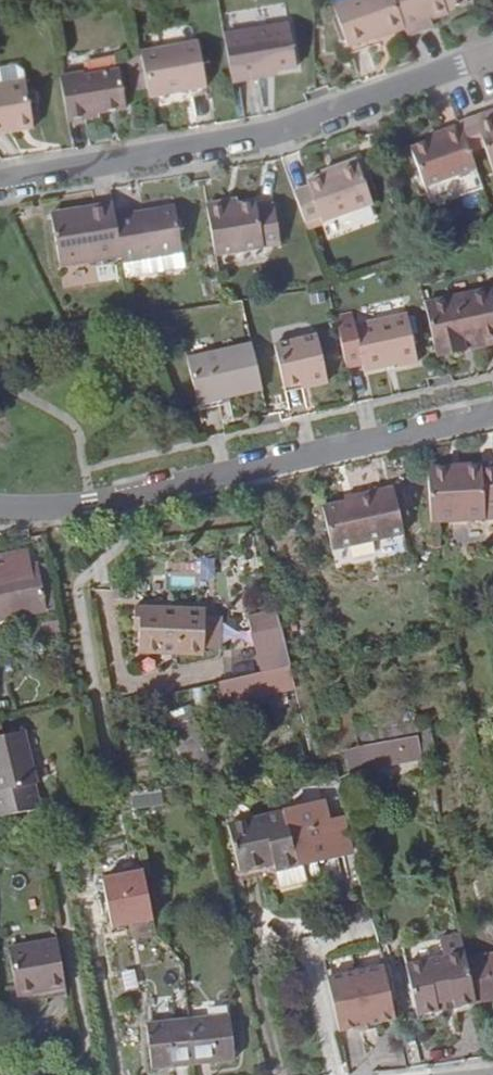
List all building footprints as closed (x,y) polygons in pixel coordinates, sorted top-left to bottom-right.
[(392,0),(352,0),(332,7),(346,47),(402,27),(392,0)] [(402,27),(405,36),(421,30),(419,21),(428,17),(447,11),(445,8),(467,0),(392,0),(402,27)] [(419,21),(421,30),(431,26),(428,17),(419,21)] [(286,24),(223,34),(231,83),(261,78),(261,74),(293,69),(286,24)] [(141,53),(148,98),(216,86),(208,42),(141,53)] [(25,81),(23,69),(18,65),(0,68),(0,85),(25,81)] [(82,74),(59,77),(66,121),(86,118),(86,114),(125,107),(119,70),(82,76),(82,74)] [(31,120),(25,81),(0,85),(0,133),(15,130),(14,123),(31,120)] [(489,113),(458,125),(459,126),(469,154),(486,148),(492,167),(492,119),(491,120),(489,113)] [(14,123),(15,130),(32,127),(31,120),(14,123)] [(459,126),(442,133),(443,138),(429,143),(410,150),(424,189),(475,171),(469,154),(459,126)] [(443,138),(442,133),(427,138),(429,143),(443,138)] [(292,192),(303,223),(318,217),(320,223),(370,205),(354,160),(332,168),(333,171),(321,176),(305,181),(307,188),(292,192)] [(94,212),(51,219),(58,266),(121,256),(115,218),(112,203),(94,206),(94,212)] [(206,207),(214,257),(281,247),(274,207),(256,209),(256,204),(226,208),(225,204),(206,207)] [(94,212),(94,206),(51,213),(51,219),(94,212)] [(174,208),(115,218),(121,256),(122,264),(181,253),(174,208)] [(435,349),(492,337),(492,296),(492,290),(425,304),(435,349)] [(333,316),(343,362),(357,360),(358,367),(393,360),(394,366),(413,362),(401,310),(349,321),(348,314),(333,316)] [(284,387),(302,383),(325,377),(326,377),(317,335),(274,344),(284,387)] [(435,349),(436,356),(492,344),(492,337),(435,349)] [(196,403),(261,389),(251,344),(186,358),(196,403)] [(325,377),(302,383),(303,388),(327,383),(325,377)] [(444,462),(443,454),(416,457),(419,507),(492,501),(492,494),(489,459),(488,451),(471,453),(471,459),(444,462)] [(471,453),(443,454),(444,462),(471,459),(471,453)] [(382,475),(363,479),(364,484),(333,491),(310,496),(319,538),(392,522),(382,475)] [(364,484),(363,479),(332,486),(333,491),(364,484)] [(45,612),(36,565),(0,572),(0,621),(45,612)] [(171,614),(140,620),(145,644),(150,643),(154,665),(223,652),(216,612),(215,606),(179,613),(180,618),(172,619),(171,614)] [(216,612),(222,645),(237,643),(231,609),(216,612)] [(274,612),(247,621),(250,633),(278,625),(274,612)] [(278,625),(250,633),(258,660),(285,651),(278,625)] [(295,705),(279,655),(254,668),(273,716),(295,705)] [(252,694),(246,682),(225,694),(231,705),(252,694)] [(183,767),(192,763),(207,756),(191,708),(175,715),(184,740),(178,742),(180,747),(177,748),(183,767)] [(349,758),(349,760),(373,754),(406,746),(402,729),(369,735),(344,739),(349,758)] [(38,801),(25,731),(0,736),(0,807),(38,801)] [(335,741),(340,759),(349,758),(344,739),(335,741)] [(277,785),(280,800),(320,791),(318,782),(288,788),(285,771),(274,774),(277,785)] [(320,791),(280,800),(288,839),(298,837),(326,831),(344,827),(337,793),(322,796),(320,791)] [(288,839),(280,800),(229,810),(240,862),(268,856),(268,860),(292,855),(288,839)] [(298,837),(299,844),(327,838),(326,831),(298,837)] [(292,855),(268,860),(272,878),(296,873),(292,855)] [(146,867),(100,879),(112,928),(158,916),(146,867)] [(414,1016),(435,1011),(433,1003),(448,999),(450,1007),(472,1002),(463,967),(456,940),(436,945),(440,962),(402,971),(414,1016)] [(64,989),(55,941),(8,949),(15,989),(33,987),(34,994),(64,989)] [(474,1009),(492,1004),(492,960),(463,967),(472,1002),(474,1009)] [(379,968),(328,978),(339,1032),(357,1028),(358,1032),(373,1028),(372,1025),(391,1021),(379,968)] [(33,987),(15,989),(16,997),(34,994),(33,987)] [(433,1003),(435,1011),(450,1007),(448,999),(433,1003)] [(187,1014),(189,1058),(229,1055),(227,1011),(187,1014)] [(148,1061),(189,1058),(187,1014),(144,1017),(148,1061)]
